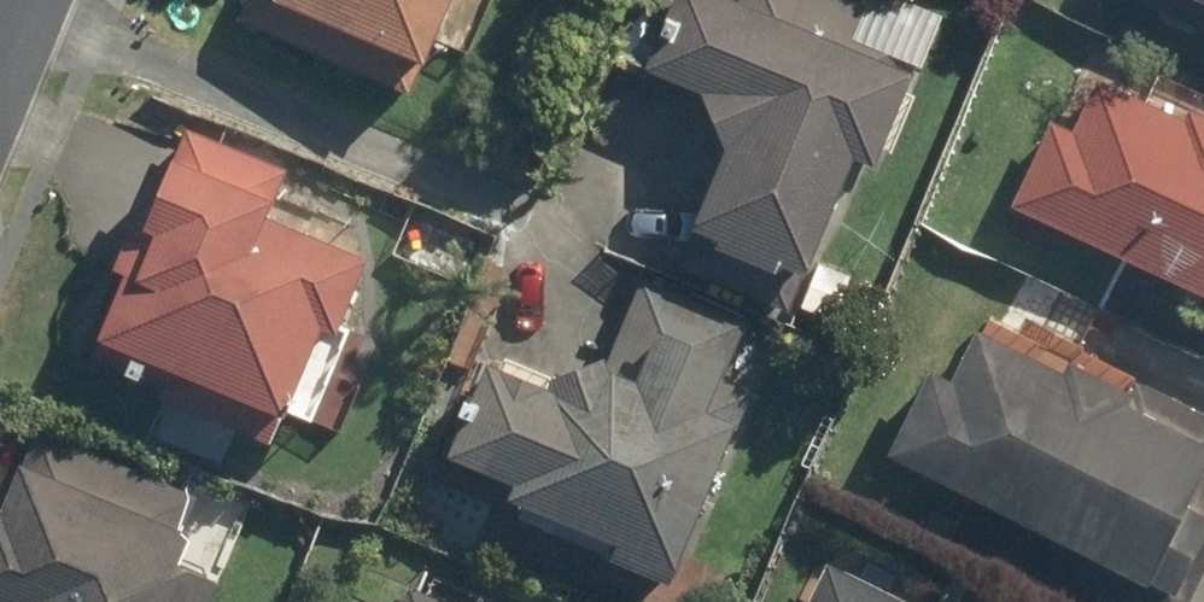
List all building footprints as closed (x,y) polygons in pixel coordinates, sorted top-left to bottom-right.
[(229,31),(389,103),(436,0),(243,0),(229,31)] [(902,67),(848,46),(863,8),(842,0),(658,0),(629,74),(687,96),(718,159),(672,277),(776,318),(833,170),(858,180),(902,67)] [(1203,33),(1203,0),(1136,0),(1203,33)] [(1203,306),(1203,123),(1077,58),(1003,205),(1203,306)] [(155,404),(286,455),(361,262),(264,224),(287,164),(176,121),(86,352),(164,382),(155,404)] [(639,284),(599,362),(516,392),(474,371),(433,455),(488,482),(481,497),(657,584),(731,434),(700,418),(741,335),(639,284)] [(884,458),(1152,601),(1161,601),(1201,528),(1172,512),(1203,452),(981,333),(952,386),(929,374),(884,458)] [(19,444),(0,485),(0,601),(195,601),(200,591),(165,575),(190,520),(19,444)] [(800,601),(889,601),(820,565),(800,601)]
